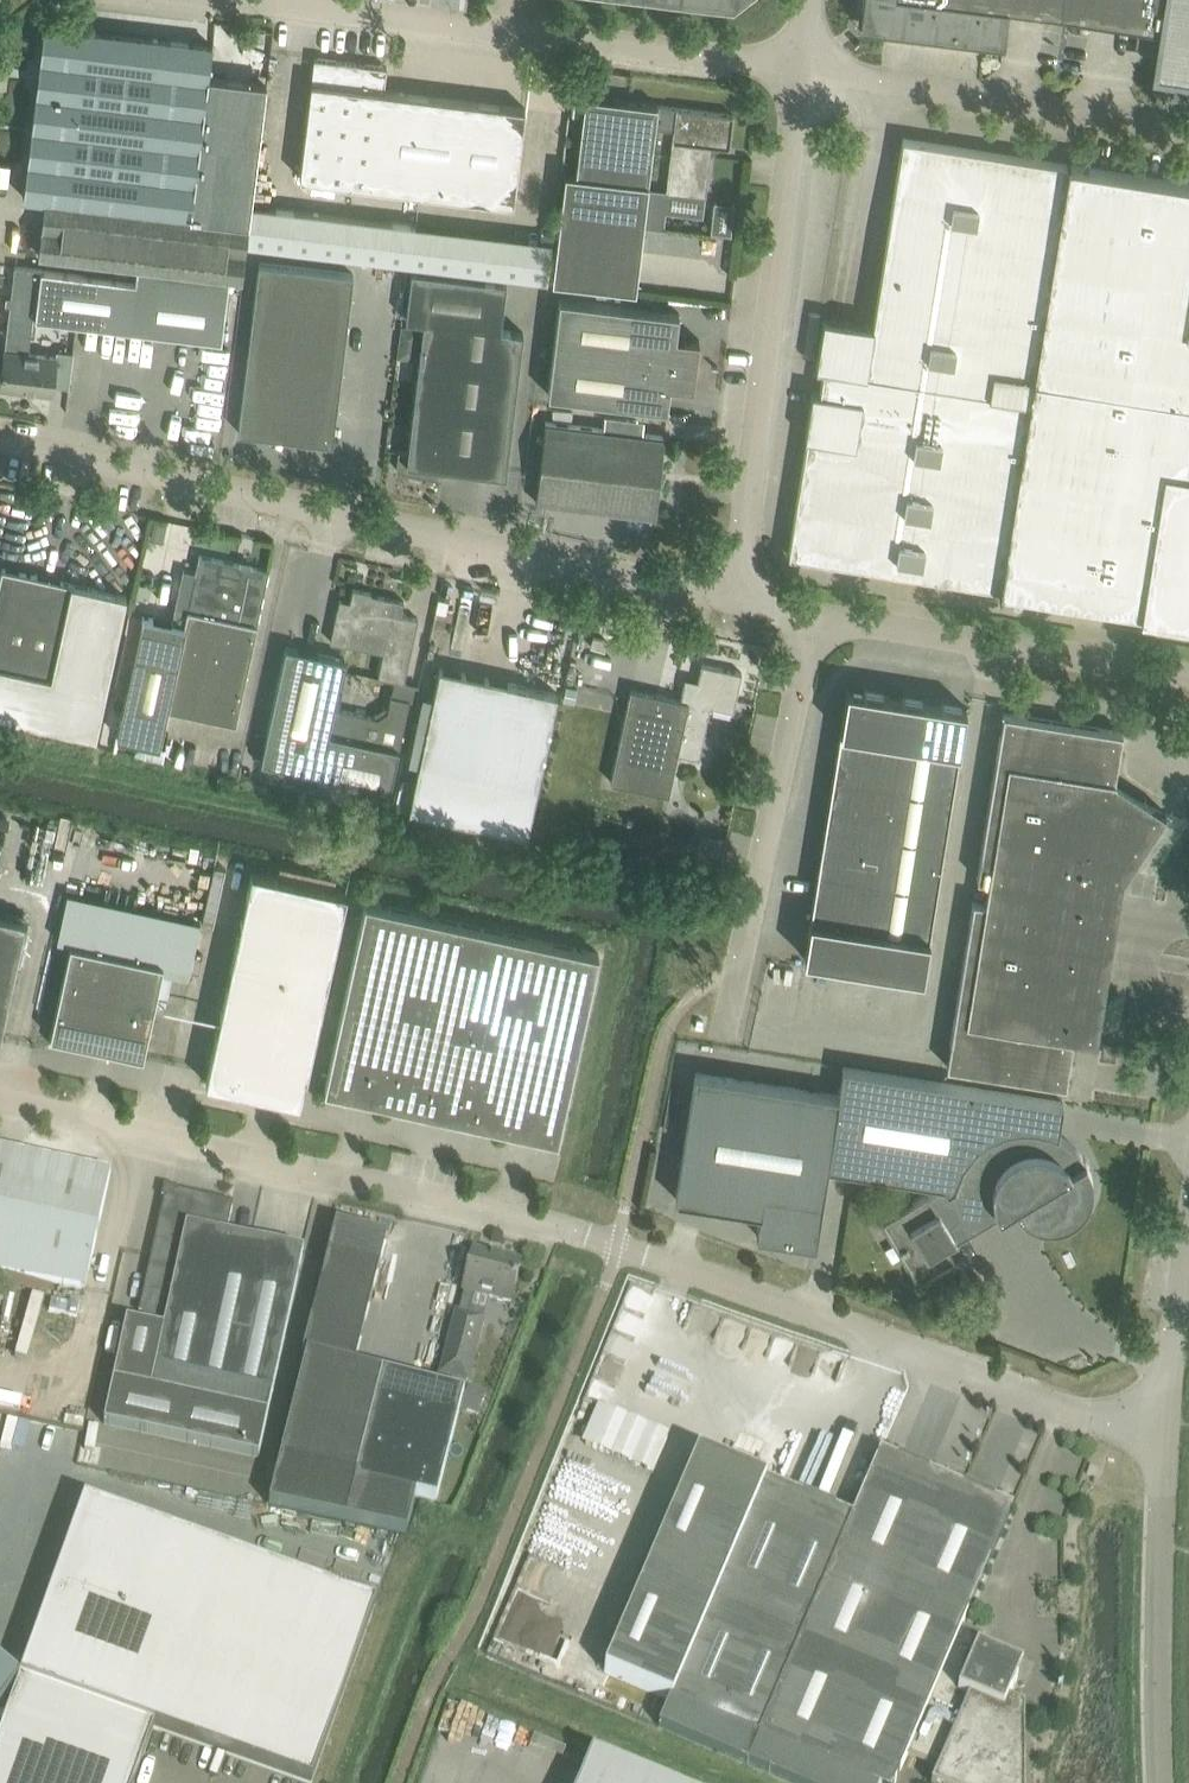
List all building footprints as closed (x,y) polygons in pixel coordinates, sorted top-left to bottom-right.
[(1080,16),(1083,0),(864,0),(862,13),(872,26),(958,36),(958,35),(969,36),(969,37),(998,41),(1005,36),(1009,6),(1080,16)] [(1080,16),(1120,22),(1139,25),(1137,38),(1142,45),(1160,47),(1167,48),(1179,66),(1178,73),(1188,74),(1188,0),(1083,0),(1080,16)] [(44,24),(23,196),(45,198),(38,253),(62,256),(139,266),(229,276),(243,278),(247,243),(249,222),(252,204),(267,82),(208,75),(212,45),(44,24)] [(315,57),(312,80),(300,176),(513,202),(525,109),(525,107),(384,89),(387,66),(315,57)] [(585,95),(582,119),(576,172),(565,172),(552,279),(636,288),(649,181),(656,126),(674,128),(667,190),(682,192),(706,195),(712,144),(730,146),(733,113),(585,95)] [(999,592),(1000,592),(1069,159),(1068,158),(1067,164),(903,137),(873,325),(824,317),(816,366),(824,367),(820,391),(812,390),(805,435),(808,436),(789,553),(1000,587),(999,592)] [(1000,592),(1001,592),(1002,588),(1188,618),(1188,182),(1069,163),(1070,159),(1069,159),(1000,592)] [(714,229),(735,231),(739,200),(718,198),(714,229)] [(259,260),(241,407),(239,431),(333,442),(353,272),(259,260)] [(139,266),(138,279),(15,264),(7,330),(35,334),(37,316),(221,339),(229,276),(139,266)] [(408,450),(399,449),(396,468),(442,478),(443,467),(506,474),(523,330),(501,328),(507,281),(413,269),(407,316),(424,318),(408,450)] [(548,393),(644,404),(668,407),(670,384),(694,386),(700,338),(676,335),(679,312),(560,297),(548,393)] [(52,391),(53,385),(56,355),(28,352),(31,334),(35,334),(7,330),(0,384),(52,391)] [(536,500),(654,515),(664,435),(545,420),(536,500)] [(154,519),(150,537),(163,540),(167,522),(154,519)] [(117,734),(158,743),(166,707),(235,722),(269,569),(199,554),(186,613),(183,612),(173,619),(172,623),(143,616),(117,734)] [(0,577),(0,714),(96,735),(126,594),(2,567),(0,577)] [(331,640),(347,644),(351,625),(387,633),(378,675),(404,680),(418,617),(401,613),(404,600),(378,594),(378,596),(371,594),(371,591),(353,587),(348,611),(337,609),(331,640)] [(387,803),(400,747),(410,698),(391,695),(388,710),(376,717),(334,707),(345,658),(286,645),(261,759),(320,772),(316,788),(387,803)] [(610,780),(646,788),(669,793),(678,752),(699,757),(710,706),(733,711),(742,671),(702,662),(698,683),(685,680),(681,698),(631,687),(626,710),(610,780)] [(409,809),(527,834),(558,692),(440,666),(409,809)] [(566,684),(563,699),(574,701),(577,687),(566,684)] [(847,686),(840,731),(880,737),(887,693),(847,686)] [(927,699),(887,693),(880,737),(919,743),(927,699)] [(919,743),(959,750),(966,706),(927,699),(919,743)] [(1004,711),(977,877),(990,879),(986,901),(974,899),(947,1064),(1066,1084),(1073,1036),(1096,1040),(1112,945),(1089,941),(1100,872),(1123,876),(1165,811),(1115,778),(1123,730),(1004,711)] [(840,731),(833,777),(952,797),(959,750),(919,743),(880,737),(840,731)] [(833,777),(825,824),(944,843),(952,797),(833,777)] [(825,824),(818,871),(937,890),(944,843),(825,824)] [(251,870),(211,1058),(206,1081),(301,1102),(347,891),(251,870)] [(818,871),(810,918),(929,937),(937,890),(818,871)] [(324,1087),(558,1138),(599,951),(365,900),(324,1087)] [(13,977),(26,918),(0,912),(0,974),(13,977)] [(929,937),(810,918),(804,956),(923,975),(929,937)] [(71,942),(54,1018),(49,1041),(74,1040),(143,1055),(163,962),(71,942)] [(0,974),(0,1036),(13,977),(0,974)] [(828,1165),(944,1183),(948,1188),(947,1189),(971,1229),(1014,1204),(1016,1207),(1018,1210),(1021,1213),(1023,1215),(1026,1217),(1030,1219),(1033,1221),(1037,1222),(1040,1223),(1044,1224),(1048,1224),(1051,1224),(1055,1224),(1059,1223),(1062,1222),(1066,1221),(1069,1219),(1072,1218),(1076,1216),(1078,1213),(1081,1210),(1083,1208),(1086,1205),(1088,1201),(1089,1198),(1090,1194),(1091,1191),(1092,1187),(1092,1183),(1092,1180),(1092,1176),(1091,1172),(1091,1169),(1089,1165),(1088,1162),(1086,1159),(1080,1151),(1076,1147),(1072,1143),(1068,1140),(1063,1136),(1058,1134),(1063,1101),(843,1065),(839,1094),(828,1165)] [(816,1243),(828,1165),(839,1094),(696,1071),(676,1198),(760,1211),(757,1233),(816,1243)] [(0,1166),(0,1271),(86,1290),(111,1174),(3,1150),(0,1166)] [(948,1188),(944,1183),(888,1216),(920,1269),(910,1275),(915,1284),(955,1260),(945,1245),(971,1229),(947,1189),(948,1188)] [(166,1320),(164,1329),(127,1321),(105,1424),(259,1457),(304,1252),(227,1235),(233,1208),(229,1203),(178,1191),(164,1200),(140,1310),(144,1315),(166,1320)] [(280,1462),(269,1505),(406,1535),(416,1497),(436,1503),(460,1409),(479,1415),(487,1393),(466,1387),(468,1381),(483,1320),(489,1297),(511,1302),(521,1263),(486,1254),(485,1257),(472,1254),(463,1290),(465,1291),(459,1314),(457,1313),(442,1374),(438,1389),(354,1367),(380,1265),(387,1237),(336,1224),(329,1252),(303,1356),(307,1357),(280,1462)] [(615,1330),(639,1338),(656,1285),(633,1277),(615,1330)] [(603,1405),(587,1444),(660,1474),(676,1435),(603,1405)] [(627,1682),(670,1700),(658,1727),(789,1782),(896,1782),(907,1756),(938,1770),(933,1782),(1020,1782),(1020,1706),(1008,1701),(1013,1690),(1007,1687),(1010,1679),(1007,1669),(998,1665),(1000,1659),(978,1649),(984,1636),(962,1627),(1013,1509),(880,1453),(852,1519),(699,1453),(605,1672),(627,1682)] [(0,1737),(0,1782),(134,1782),(155,1727),(311,1782),(312,1782),(376,1605),(85,1500),(21,1679),(0,1737)] [(21,1679),(0,1664),(0,1707),(21,1679)] [(593,1760),(594,1758),(591,1757),(580,1782),(648,1782),(593,1760)]
